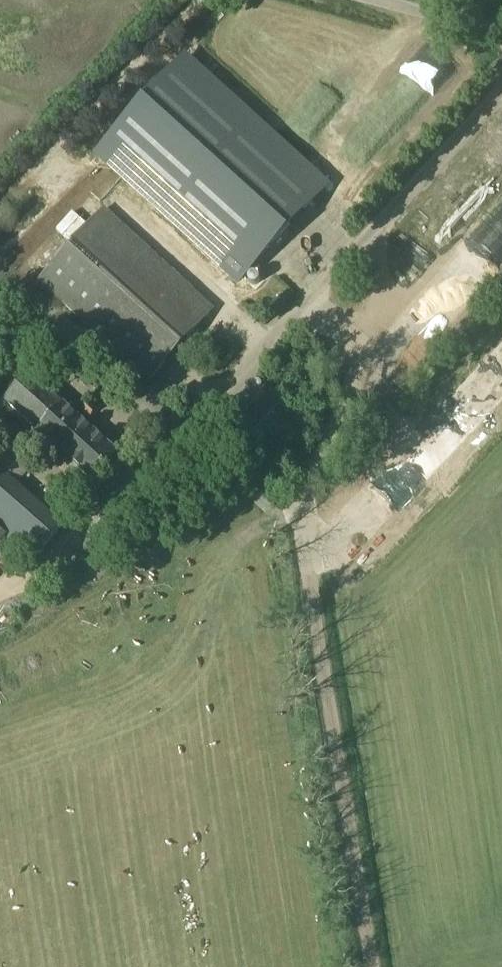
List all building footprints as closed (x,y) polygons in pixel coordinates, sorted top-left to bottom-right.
[(108,0),(79,0),(78,5),(105,11),(108,0)] [(37,103),(236,284),(323,188),(123,7),(37,103)] [(65,236),(73,244),(39,281),(149,381),(215,308),(105,208),(89,226),(80,218),(65,236)] [(501,398),(501,366),(495,359),(384,472),(407,494),(501,398)] [(33,559),(63,525),(16,484),(53,443),(91,478),(116,451),(30,374),(6,401),(33,426),(0,464),(0,530),(33,559)] [(79,409),(89,419),(98,409),(88,400),(79,409)]
